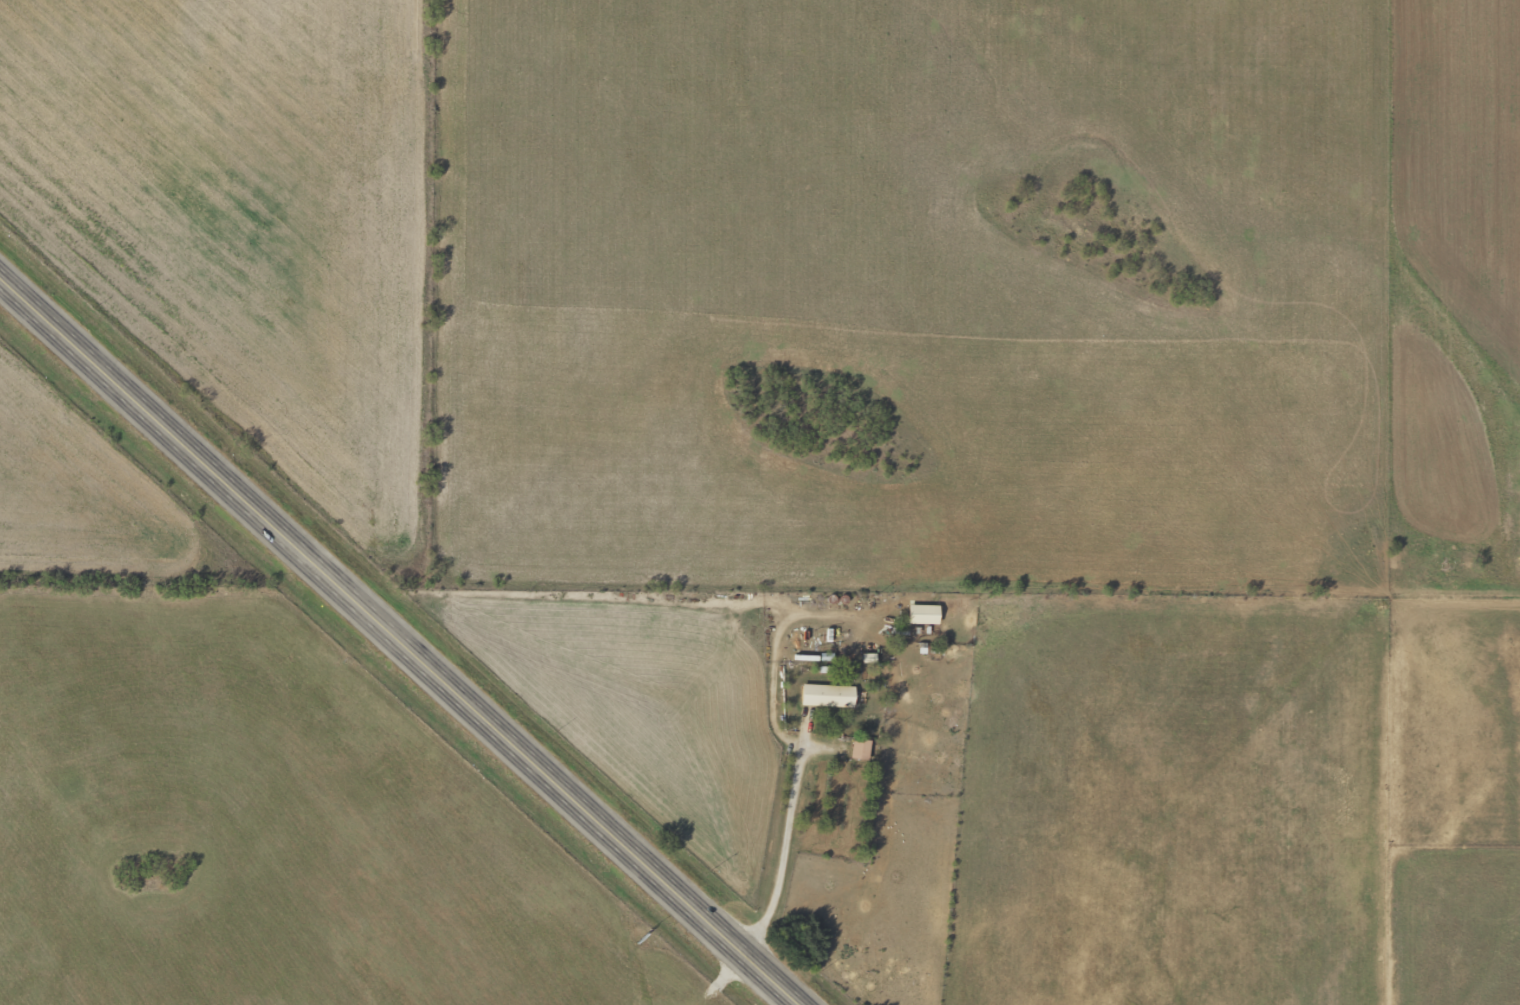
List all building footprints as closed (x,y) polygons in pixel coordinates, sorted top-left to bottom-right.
[(903,623),(934,623),(934,604),(903,604),(903,623)] [(850,685),(797,684),(797,705),(850,706),(850,685)] [(846,758),(864,761),(866,739),(848,737),(846,758)]
